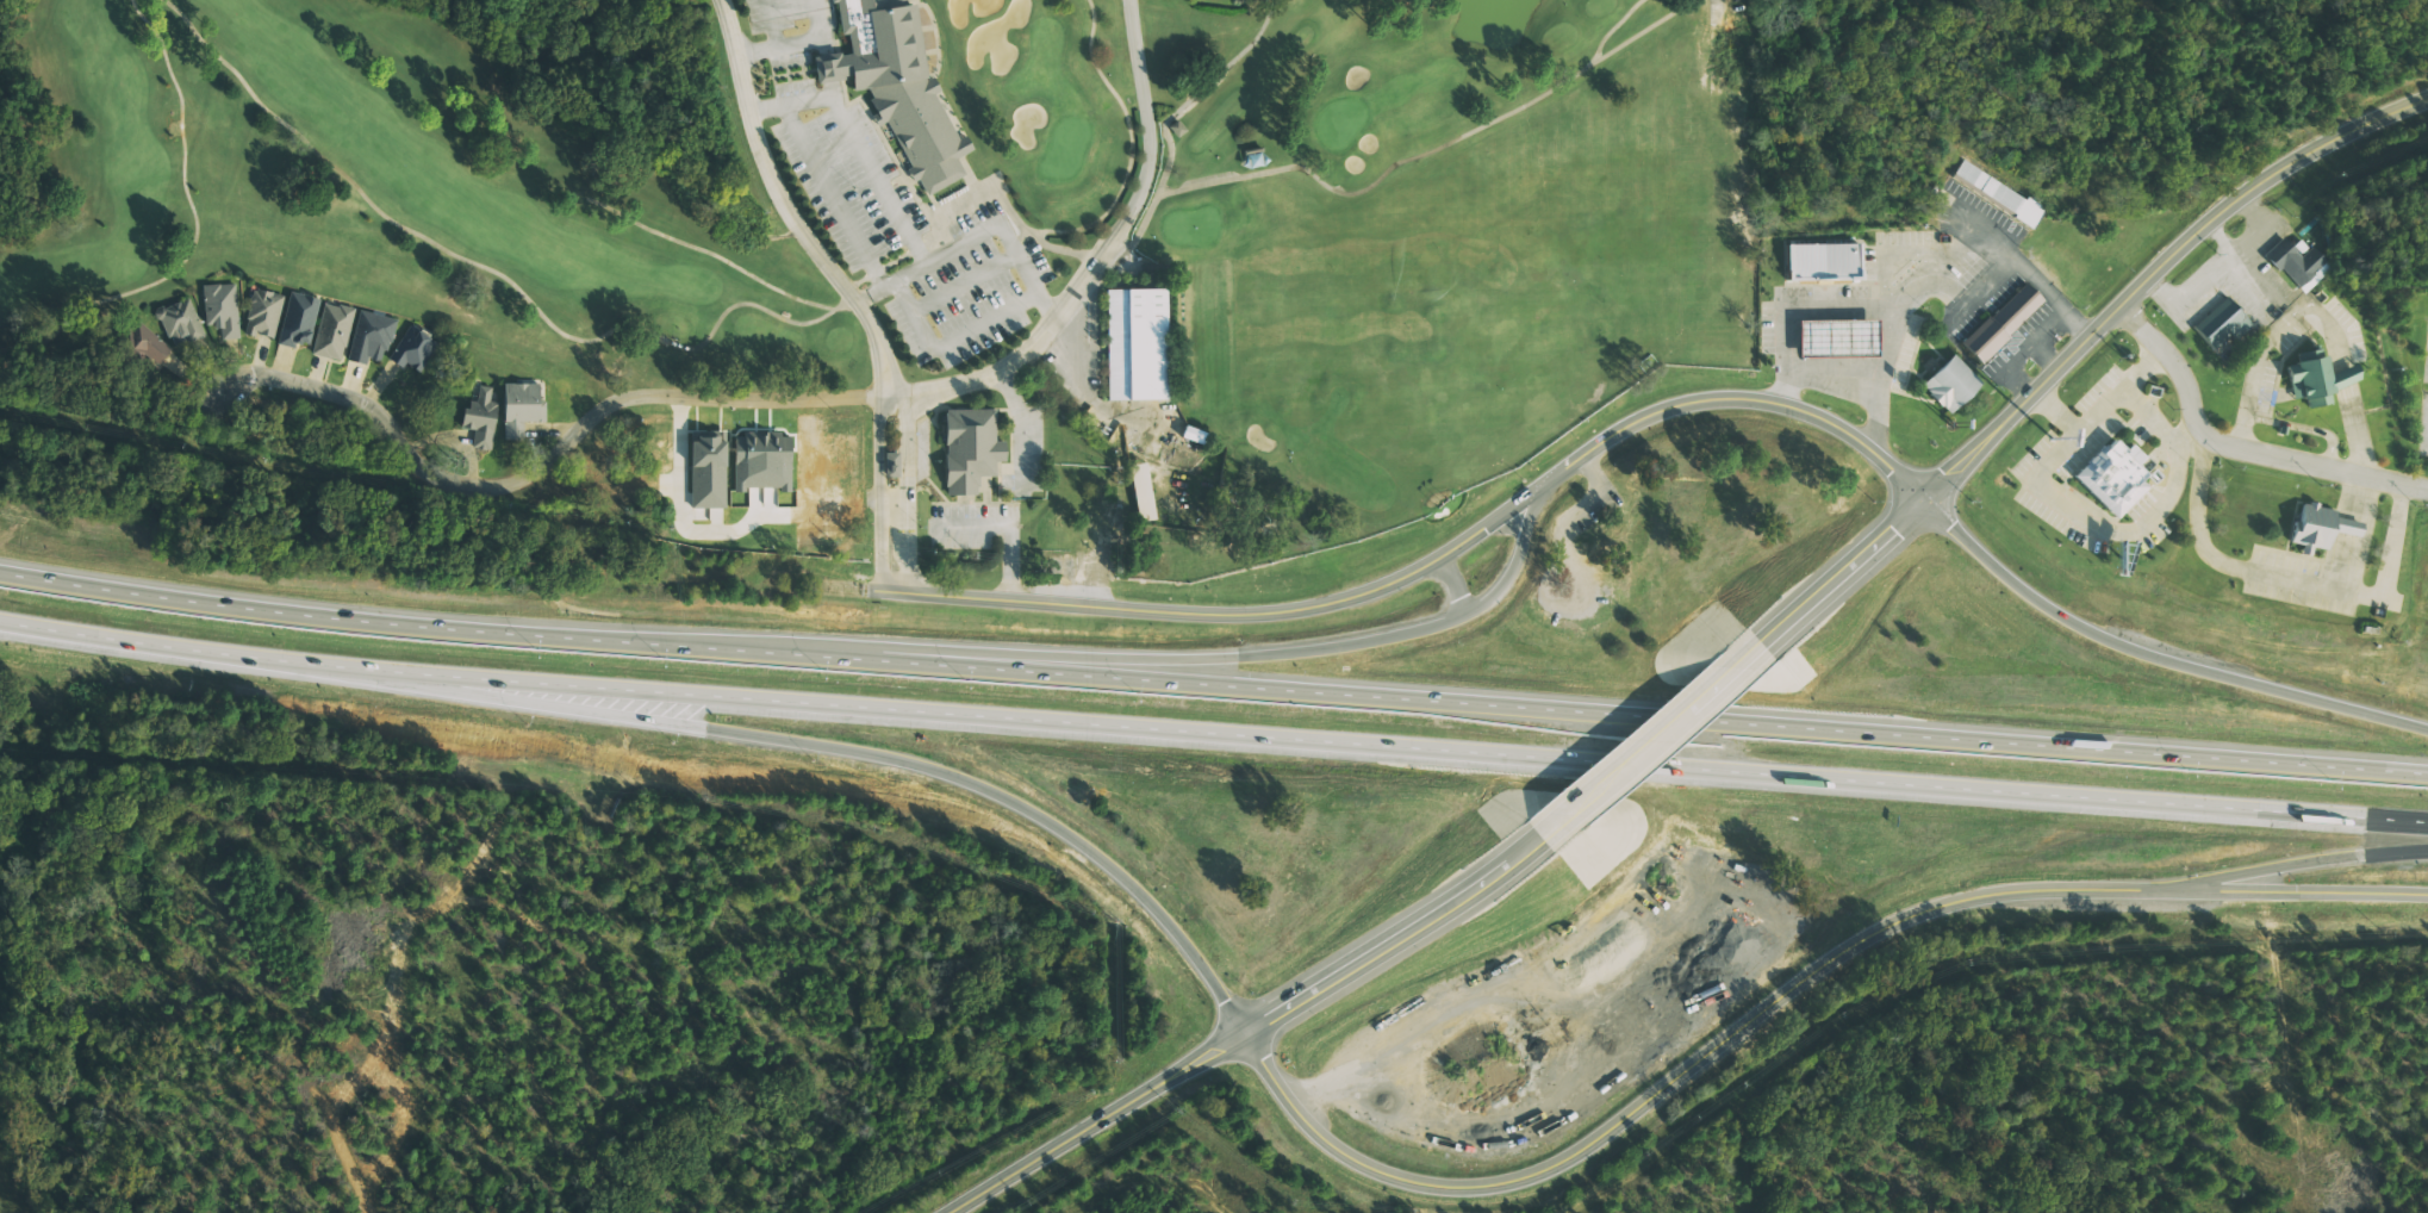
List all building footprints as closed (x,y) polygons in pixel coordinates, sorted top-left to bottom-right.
[(838,36),(833,0),(904,0),(904,4),(913,2),(922,69),(927,67),(941,92),(933,95),(957,138),(964,133),(971,147),(954,156),(965,174),(926,197),(915,179),(910,181),(902,169),(909,164),(885,123),(876,127),(863,104),(872,98),(866,88),(860,89),(860,88),(847,91),(845,76),(840,77),(841,79),(814,82),(810,56),(838,52),(838,56),(847,55),(845,35),(838,36)] [(1176,119),(1168,125),(1176,135),(1183,129),(1176,119)] [(1244,155),(1258,151),(1260,162),(1246,166),(1244,155)] [(1954,174),(1966,158),(2024,200),(2028,195),(2047,210),(2032,230),(1954,174)] [(2260,256),(2274,270),(2278,268),(2296,288),(2322,263),(2310,250),(2301,260),(2279,237),(2260,256)] [(1787,244),(1859,243),(1860,278),(1788,279),(1787,244)] [(2024,281),(2043,300),(1980,361),(1962,341),(2024,281)] [(200,282),(235,284),(235,328),(199,326),(200,282)] [(251,287),(281,296),(269,336),(239,328),(251,287)] [(1103,290),(1106,290),(1163,288),(1164,399),(1103,399),(1103,290)] [(294,347),(296,340),(309,343),(319,298),(290,291),(279,344),(294,347)] [(2224,296),(2191,323),(2216,353),(2249,325),(2224,296)] [(185,298),(201,336),(172,348),(156,310),(185,298)] [(322,303),(351,310),(341,356),(311,349),(322,303)] [(366,364),(368,357),(385,361),(395,318),(360,310),(348,360),(366,364)] [(1799,321),(1799,356),(1878,356),(1878,321),(1799,321)] [(136,322),(166,347),(145,369),(117,343),(136,322)] [(410,325),(435,343),(412,374),(387,356),(410,325)] [(1949,353),(1978,382),(1947,413),(1918,384),(1949,353)] [(2286,368),(2292,397),(2303,396),(2304,405),(2328,400),(2327,390),(2323,375),(2320,355),(2292,360),(2293,367),(2286,368)] [(2323,375),(2349,363),(2355,377),(2327,390),(2323,375)] [(519,422),(521,440),(502,440),(502,421),(502,382),(536,384),(536,400),(543,400),(542,422),(536,422),(519,422)] [(498,402),(490,401),(493,387),(480,385),(477,404),(464,402),(459,427),(475,430),(472,448),(490,451),(498,402)] [(936,430),(942,410),(991,410),(991,441),(1001,441),(998,452),(1002,461),(991,461),(991,475),(982,475),(976,484),(973,484),(973,493),(945,494),(945,490),(938,472),(944,456),(945,447),(936,430)] [(1182,425),(1202,433),(1197,443),(1178,435),(1182,425)] [(692,508),(726,508),(725,430),(692,431),(692,440),(691,440),(692,508)] [(2074,478),(2111,438),(2124,452),(2131,443),(2154,465),(2137,481),(2144,490),(2116,518),(2074,478)] [(1140,461),(1150,517),(1134,520),(1125,464),(1140,461)] [(2333,509),(2331,516),(2329,529),(2326,548),(2289,541),(2296,502),(2333,509)] [(2331,516),(2359,521),(2357,534),(2329,529),(2331,516)]
